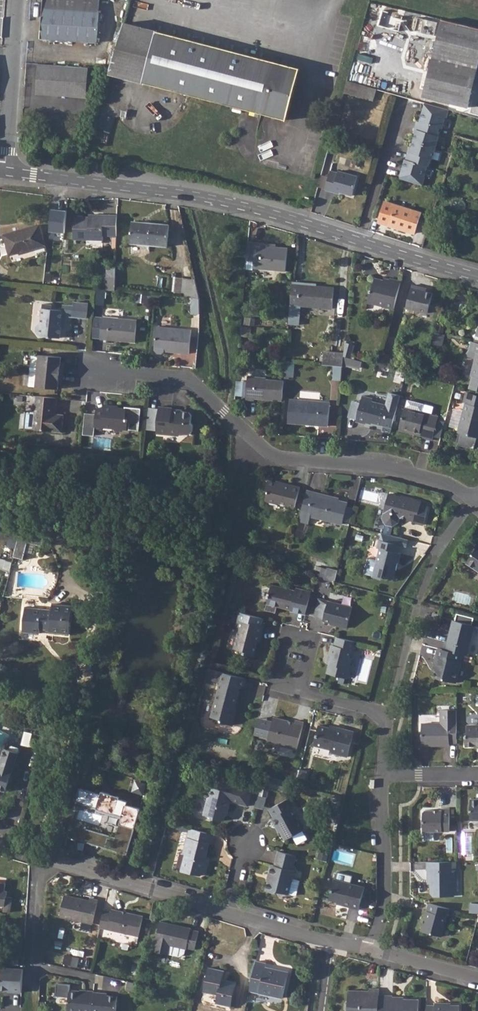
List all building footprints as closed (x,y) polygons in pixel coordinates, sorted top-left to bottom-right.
[(40,39),(96,43),(99,0),(43,0),(40,39)] [(442,19),(423,95),(468,106),(477,68),(477,64),(477,28),(442,19)] [(110,69),(109,72),(145,82),(158,31),(124,22),(117,45),(110,69)] [(158,31),(145,82),(187,93),(242,107),(260,112),(286,118),(299,67),(234,51),(158,31)] [(89,67),(39,64),(37,93),(87,97),(89,67)] [(347,80),(344,92),(374,101),(378,88),(347,80)] [(405,172),(403,179),(423,185),(425,177),(424,176),(427,165),(429,165),(431,158),(432,158),(439,135),(437,135),(439,127),(442,128),(445,117),(447,117),(449,109),(428,103),(426,111),(422,109),(419,121),(417,120),(414,129),(416,129),(410,152),(408,151),(406,159),(405,159),(402,171),(405,172)] [(331,169),(326,189),(333,191),(333,189),(352,195),(358,176),(339,170),(338,171),(331,169)] [(385,202),(379,222),(414,233),(420,213),(385,202)] [(73,216),(73,236),(102,239),(102,235),(116,235),(117,214),(94,214),(94,216),(88,216),(73,216)] [(131,222),(129,243),(166,246),(168,225),(131,222)] [(39,225),(4,235),(9,255),(44,245),(39,225)] [(247,243),(246,262),(253,262),(252,270),(285,273),(286,249),(262,247),(262,244),(247,243)] [(107,265),(107,275),(116,276),(116,266),(107,265)] [(107,275),(106,290),(115,291),(116,276),(107,275)] [(175,278),(173,296),(181,297),(182,278),(175,278)] [(182,278),(181,297),(193,298),(199,298),(195,279),(182,278)] [(366,302),(393,309),(401,282),(389,279),(388,283),(374,279),(370,292),(369,291),(366,302)] [(291,284),(289,305),(331,308),(333,287),(291,284)] [(411,286),(405,308),(426,313),(431,294),(418,291),(419,288),(411,286)] [(105,290),(97,289),(95,304),(103,305),(105,290)] [(191,313),(199,314),(200,305),(199,298),(193,298),(191,313)] [(73,305),(72,316),(86,318),(87,303),(74,302),(73,305)] [(60,337),(61,326),(66,320),(66,316),(66,311),(62,311),(51,310),(51,305),(42,304),(41,323),(37,326),(36,332),(39,336),(60,337)] [(63,305),(62,311),(66,311),(66,316),(72,316),(73,305),(63,305)] [(102,317),(100,339),(134,342),(136,320),(102,317)] [(438,323),(435,332),(442,334),(444,325),(438,323)] [(188,354),(190,331),(156,327),(154,348),(153,350),(155,353),(161,353),(163,351),(164,348),(169,349),(169,352),(188,354)] [(442,334),(435,332),(432,344),(440,346),(443,335),(442,334)] [(467,350),(476,352),(469,376),(471,377),(468,387),(477,390),(477,343),(469,341),(467,350)] [(323,350),(322,364),(333,366),(342,366),(343,356),(344,352),(323,350)] [(382,354),(379,365),(388,368),(391,356),(382,354)] [(31,356),(30,370),(38,371),(62,374),(63,366),(60,365),(60,362),(60,357),(39,355),(39,357),(31,356)] [(333,366),(332,379),(341,380),(342,366),(333,366)] [(38,371),(30,370),(29,386),(57,389),(58,384),(58,381),(61,381),(62,374),(38,371)] [(254,398),(282,399),(283,380),(265,379),(265,377),(247,375),(244,399),(254,399),(254,398)] [(360,399),(356,417),(355,421),(365,424),(366,421),(383,425),(382,429),(390,431),(399,395),(388,392),(385,405),(371,401),(372,398),(362,395),(360,399)] [(464,403),(477,407),(477,396),(465,392),(462,402),(464,403)] [(56,397),(35,395),(32,429),(61,432),(63,414),(53,414),(54,406),(55,406),(56,397)] [(348,415),(356,417),(360,399),(352,397),(348,415)] [(289,398),(287,421),(305,423),(305,421),(317,422),(318,424),(327,425),(330,403),(289,398)] [(464,403),(457,432),(477,437),(477,433),(477,407),(464,403)] [(95,414),(94,428),(101,429),(102,426),(111,427),(113,429),(121,430),(123,428),(138,430),(140,408),(124,406),(124,408),(113,407),(113,405),(104,404),(104,408),(96,408),(95,414)] [(404,406),(399,427),(413,430),(412,433),(423,436),(423,437),(432,440),(438,415),(404,406)] [(156,431),(156,434),(179,436),(182,434),(189,434),(192,432),(193,425),(190,423),(191,415),(189,412),(171,411),(171,408),(159,407),(158,409),(156,431)] [(158,409),(148,408),(146,430),(156,431),(158,409)] [(85,413),(83,434),(93,435),(94,428),(95,414),(85,413)] [(266,491),(264,500),(276,503),(279,502),(294,506),(299,486),(282,482),(281,484),(267,480),(265,490),(266,491)] [(306,489),(300,512),(309,514),(341,522),(341,520),(345,505),(346,502),(338,499),(322,495),(323,493),(306,489)] [(404,498),(386,493),(380,518),(383,524),(381,533),(388,534),(390,526),(396,522),(398,518),(413,521),(413,523),(421,525),(426,507),(418,505),(419,502),(411,500),(412,499),(404,497),(404,498)] [(353,507),(345,505),(341,520),(349,521),(353,507)] [(309,514),(300,512),(298,519),(307,522),(309,514)] [(18,539),(21,524),(0,521),(0,536),(18,539)] [(18,539),(13,558),(22,560),(24,553),(27,543),(33,545),(41,546),(45,529),(33,526),(21,524),(18,539)] [(381,532),(379,539),(400,545),(404,546),(406,539),(388,534),(381,533),(381,532)] [(380,548),(373,576),(382,578),(382,576),(393,578),(395,569),(394,568),(395,562),(398,563),(400,553),(398,553),(400,545),(379,539),(377,548),(380,548)] [(27,543),(24,553),(31,555),(33,545),(27,543)] [(476,546),(464,564),(477,573),(477,547),(476,546)] [(13,560),(0,558),(0,567),(12,569),(13,560)] [(324,580),(327,567),(321,566),(318,578),(324,580)] [(327,567),(324,580),(334,582),(337,570),(327,567)] [(292,605),(306,609),(310,592),(295,588),(295,591),(270,585),(268,593),(270,597),(268,604),(290,610),(292,605)] [(323,619),(323,620),(336,623),(335,625),(346,627),(351,607),(327,601),(318,599),(314,616),(323,619)] [(39,628),(46,629),(49,628),(49,631),(49,632),(69,633),(72,605),(51,604),(51,609),(24,607),(21,632),(39,633),(39,628)] [(239,628),(233,648),(243,650),(243,653),(253,656),(259,634),(260,634),(262,626),(261,626),(263,618),(239,612),(235,627),(239,628)] [(432,613),(430,620),(436,621),(438,614),(432,613)] [(444,642),(442,650),(462,655),(466,656),(474,627),(453,620),(446,643),(444,642)] [(330,644),(328,654),(330,655),(328,664),(326,673),(346,678),(351,658),(348,657),(350,649),(354,650),(356,642),(335,636),(333,645),(330,644)] [(438,649),(434,665),(437,666),(436,672),(434,678),(455,683),(462,655),(442,650),(438,649)] [(208,668),(205,677),(214,680),(217,670),(208,668)] [(231,711),(233,706),(238,686),(218,681),(209,715),(217,717),(219,720),(230,723),(234,712),(232,713),(231,711)] [(456,743),(456,723),(456,709),(440,709),(440,723),(420,723),(421,746),(448,746),(448,743),(456,743)] [(303,722),(295,720),(294,722),(272,717),(271,721),(257,718),(253,734),(268,737),(267,741),(296,749),(303,722)] [(318,724),(313,744),(330,749),(329,752),(347,757),(353,731),(336,726),(335,729),(318,724)] [(465,735),(465,745),(477,745),(477,725),(466,725),(466,735),(465,735)] [(2,789),(10,792),(21,753),(7,748),(2,766),(0,767),(0,790),(2,789)] [(299,768),(297,775),(304,777),(306,770),(299,768)] [(263,775),(258,794),(266,797),(269,787),(277,789),(280,779),(263,775)] [(287,781),(280,779),(277,789),(285,791),(287,781)] [(210,815),(209,816),(220,819),(221,818),(222,815),(224,809),(227,810),(229,801),(247,805),(251,788),(235,783),(234,786),(220,783),(219,789),(212,786),(209,795),(205,798),(202,813),(210,815)] [(100,795),(78,789),(75,802),(96,808),(95,810),(114,815),(121,817),(114,839),(118,840),(114,852),(126,855),(140,809),(126,805),(127,802),(119,800),(119,798),(101,792),(100,795)] [(270,818),(275,827),(277,825),(280,831),(285,839),(302,830),(303,826),(300,820),(297,818),(291,807),(293,806),(288,797),(268,808),(273,817),(270,818)] [(470,799),(470,820),(477,820),(477,799),(470,799)] [(420,813),(420,832),(447,832),(447,808),(439,808),(439,810),(422,810),(420,813)] [(91,832),(69,825),(66,837),(87,843),(91,832)] [(212,833),(188,827),(182,852),(184,853),(180,869),(199,875),(204,871),(207,861),(203,860),(208,842),(210,843),(212,833)] [(91,832),(87,843),(114,852),(118,840),(114,839),(91,832)] [(352,867),(357,854),(338,847),(333,859),(352,867)] [(295,855),(277,850),(274,865),(270,864),(267,874),(269,875),(264,890),(274,893),(279,890),(287,893),(288,892),(295,894),(299,880),(292,878),(294,869),(291,869),(295,855)] [(454,862),(425,861),(425,870),(426,870),(427,879),(429,879),(429,884),(429,894),(431,896),(452,897),(452,873),(454,871),(454,862)] [(334,879),(328,898),(342,902),(341,904),(358,908),(364,887),(334,879)] [(0,882),(0,905),(5,905),(4,911),(11,912),(13,897),(7,896),(8,890),(5,890),(6,882),(0,882)] [(63,894),(58,915),(91,923),(97,900),(88,898),(88,900),(63,894)] [(447,908),(427,903),(419,931),(440,936),(447,908)] [(477,913),(477,904),(469,903),(468,912),(477,913)] [(103,909),(99,928),(137,936),(142,915),(111,908),(110,911),(103,909)] [(184,949),(185,949),(193,950),(196,932),(188,930),(188,928),(158,922),(152,952),(159,953),(167,955),(182,958),(184,949)] [(255,961),(249,990),(281,998),(287,972),(265,967),(266,964),(255,961)] [(16,992),(24,992),(25,969),(2,968),(2,990),(10,990),(16,990),(16,992)] [(208,968),(203,987),(218,990),(217,995),(216,1003),(230,1006),(235,983),(222,980),(224,972),(208,968)] [(137,985),(127,983),(125,991),(135,994),(137,985)] [(354,991),(348,991),(348,1001),(345,1003),(345,1010),(346,1010),(378,1010),(379,996),(379,989),(369,989),(369,992),(360,992),(361,994),(356,994),(354,991)] [(118,997),(102,996),(102,994),(93,993),(94,992),(85,991),(85,992),(70,991),(68,1010),(116,1010),(118,997)] [(418,1001),(403,1000),(400,1000),(400,998),(392,998),(392,996),(379,996),(378,1010),(418,1010),(418,1001)]
